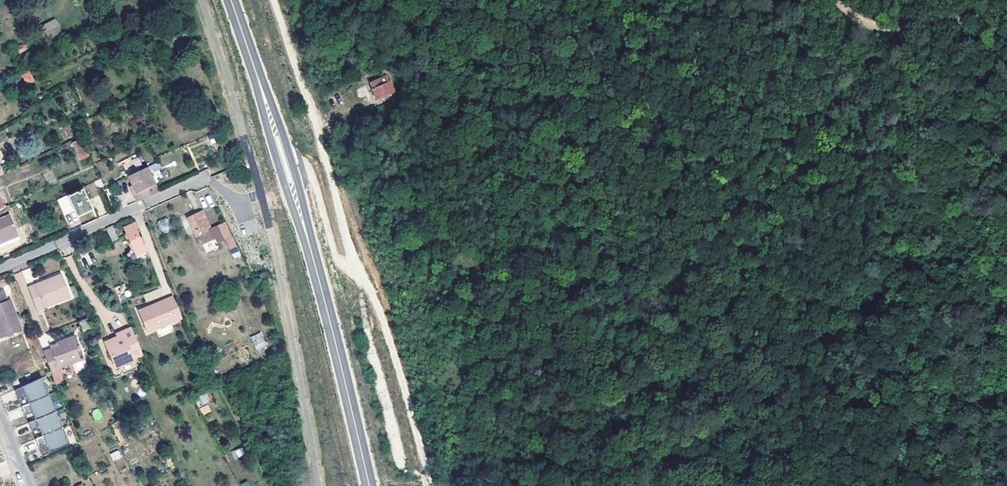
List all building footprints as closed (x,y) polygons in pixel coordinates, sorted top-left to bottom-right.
[(48,39),(62,31),(55,18),(41,26),(48,39)] [(368,36),(373,48),(381,44),(374,27),(363,32),(366,37),(368,36)] [(373,72),(390,65),(385,55),(369,62),(369,64),(373,72)] [(355,80),(373,72),(369,64),(352,72),(355,80)] [(392,68),(390,65),(373,72),(375,76),(392,68)] [(29,71),(21,76),(27,85),(34,80),(29,71)] [(383,96),(394,91),(387,76),(370,84),(378,101),(384,99),(383,96)] [(72,144),(80,159),(89,155),(82,139),(72,144)] [(132,181),(152,172),(150,168),(130,177),(132,181)] [(138,201),(160,191),(152,172),(132,181),(134,187),(137,193),(135,194),(138,201)] [(79,215),(94,209),(85,190),(70,196),(79,215)] [(160,191),(138,201),(139,203),(161,193),(160,191)] [(197,236),(210,230),(202,211),(188,218),(197,236)] [(18,231),(11,215),(7,217),(1,219),(0,218),(0,238),(18,231)] [(170,231),(168,219),(158,220),(160,233),(170,231)] [(218,227),(226,243),(234,239),(226,222),(218,227)] [(135,231),(133,225),(122,230),(123,234),(122,238),(127,251),(129,251),(129,260),(138,262),(150,258),(143,240),(140,241),(135,231)] [(110,244),(116,241),(110,227),(103,230),(110,244)] [(29,268),(14,274),(19,287),(34,282),(29,268)] [(15,274),(39,333),(50,329),(42,310),(37,312),(20,272),(15,274)] [(46,283),(44,279),(27,285),(36,308),(69,295),(60,273),(53,276),(54,280),(46,283)] [(2,338),(22,330),(10,299),(7,300),(3,290),(0,291),(0,334),(2,338)] [(149,308),(147,305),(138,310),(147,330),(180,315),(171,295),(161,299),(163,302),(149,308)] [(161,299),(147,305),(149,308),(163,302),(161,299)] [(80,322),(87,337),(95,334),(88,318),(80,322)] [(114,358),(117,364),(142,353),(131,327),(120,331),(122,335),(117,337),(110,340),(111,343),(108,352),(111,359),(114,358)] [(257,351),(267,346),(261,332),(250,337),(257,351)] [(67,342),(51,349),(43,353),(51,373),(51,375),(60,371),(59,368),(84,358),(75,335),(66,339),(67,342)] [(50,346),(51,349),(67,342),(66,339),(50,346)] [(136,381),(144,378),(137,363),(130,366),(136,381)] [(41,377),(14,389),(18,398),(25,395),(28,402),(49,394),(41,377)] [(28,402),(22,405),(25,414),(32,411),(35,419),(56,410),(49,394),(28,402)] [(195,397),(197,405),(208,403),(206,395),(195,397)] [(208,404),(199,408),(203,415),(211,411),(208,404)] [(97,422),(104,417),(98,408),(91,412),(97,422)] [(35,419),(28,422),(32,431),(39,428),(42,435),(63,426),(56,410),(35,419)] [(42,435),(35,438),(39,447),(46,444),(49,451),(69,443),(63,426),(42,435)] [(241,447),(231,453),(234,459),(245,454),(241,447)] [(118,450),(110,454),(114,461),(121,457),(118,450)]
